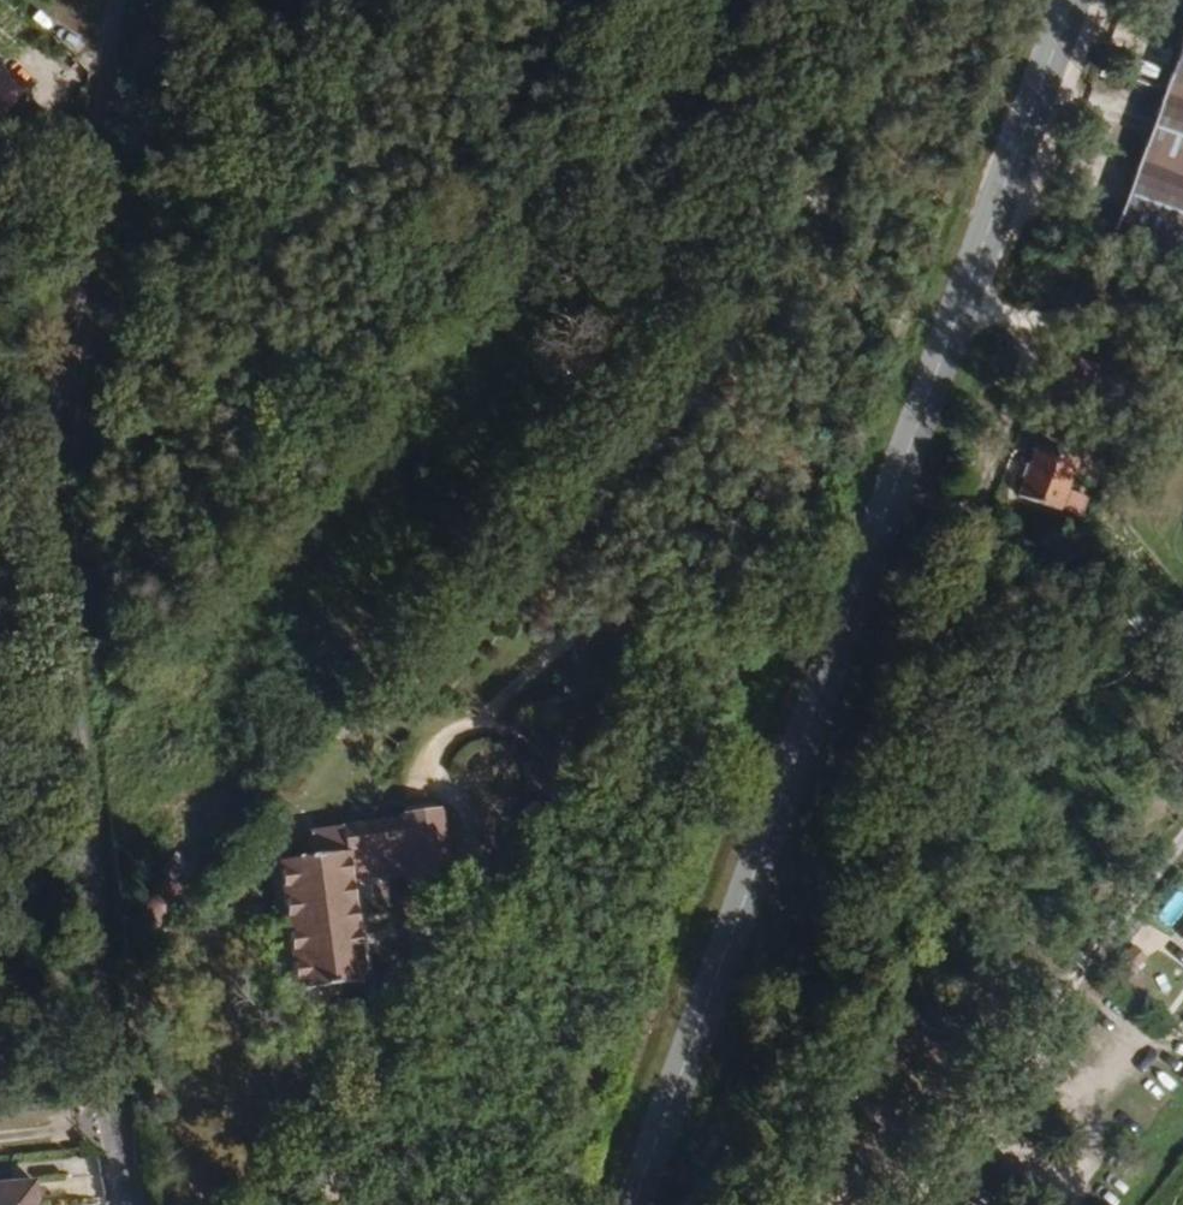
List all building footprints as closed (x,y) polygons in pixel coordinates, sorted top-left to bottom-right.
[(1096,243),(1182,273),(1182,0),(1096,243)] [(0,76),(0,134),(17,148),(46,115),(0,76)] [(1043,514),(1051,487),(1008,474),(993,523),(1055,542),(1062,520),(1043,514)] [(1172,571),(1182,575),(1182,542),(1172,571)] [(352,900),(410,893),(412,905),(456,900),(447,818),(411,822),(411,827),(407,828),(346,834),(346,842),(303,847),(305,861),(277,864),(289,973),(290,980),(360,972),(352,900)] [(37,1194),(0,1196),(0,1204),(37,1204),(37,1194)]
